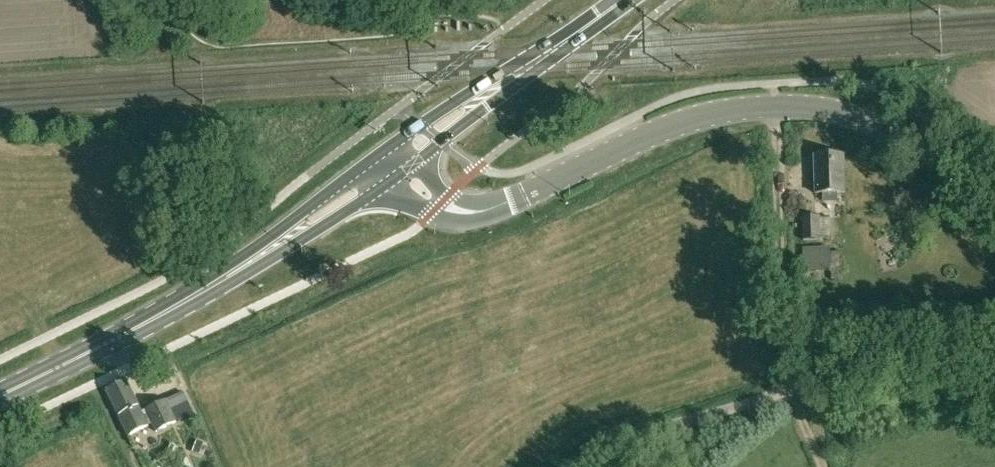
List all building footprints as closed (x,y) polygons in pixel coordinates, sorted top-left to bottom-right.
[(833,128),(850,130),(852,117),(835,115),(833,128)] [(813,155),(813,157),(814,194),(846,193),(844,154),(813,155)] [(820,216),(802,216),(803,241),(821,241),(821,238),(831,238),(831,218),(820,218),(820,216)] [(817,272),(816,271),(830,271),(829,248),(803,248),(803,272),(817,272)] [(126,381),(106,391),(129,436),(153,424),(156,431),(175,422),(165,401),(142,412),(126,381)] [(183,393),(165,401),(175,422),(193,413),(183,393)] [(196,440),(192,453),(200,456),(204,443),(196,440)]
